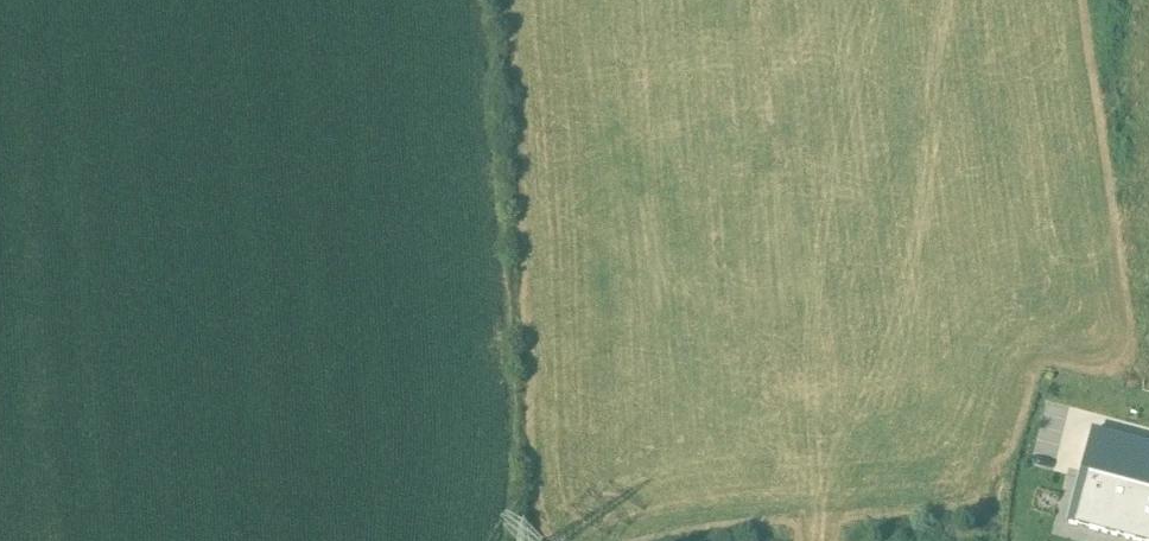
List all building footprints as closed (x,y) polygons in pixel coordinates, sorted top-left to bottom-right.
[(1093,433),(1082,477),(1148,495),(1148,448),(1093,433)] [(1082,477),(1070,525),(1130,540),(1148,540),(1148,495),(1082,477)]
